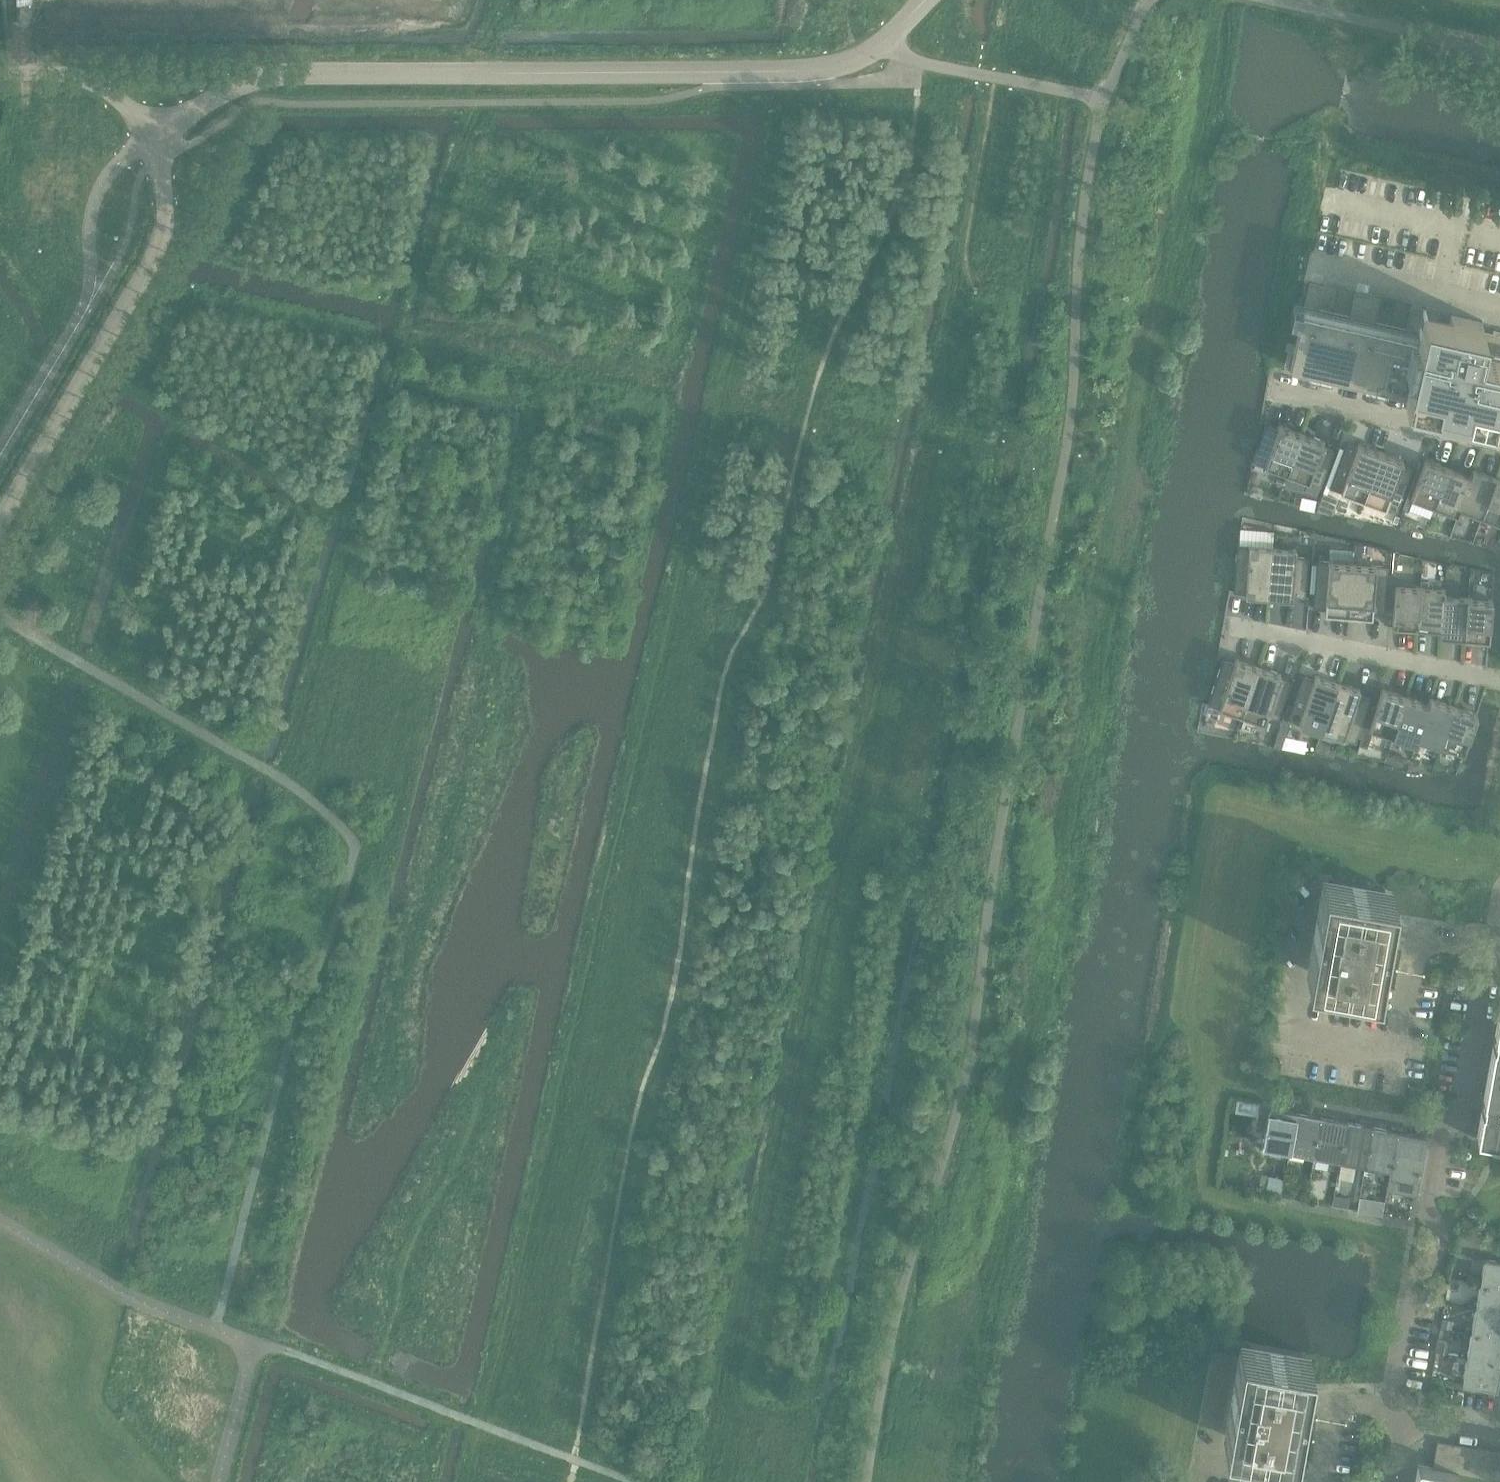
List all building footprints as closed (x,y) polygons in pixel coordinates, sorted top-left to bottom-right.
[(1290,366),(1308,370),(1310,364),(1333,369),(1332,375),(1365,383),(1366,377),(1390,382),(1388,388),(1405,392),(1433,398),(1461,405),(1490,411),(1499,413),(1499,330),(1494,329),(1493,333),(1480,330),(1483,320),(1451,313),(1439,310),(1412,304),(1406,328),(1405,334),(1374,327),(1375,321),(1381,297),(1354,291),(1348,315),(1347,321),(1316,314),(1317,308),(1323,284),(1310,281),(1304,305),(1290,366)] [(1287,474),(1302,433),(1280,425),(1278,429),(1267,424),(1253,462),(1287,474)] [(1321,487),(1335,449),(1323,445),(1324,441),(1302,433),(1287,474),(1321,487)] [(1346,443),(1329,488),(1363,500),(1381,451),(1359,443),(1357,447),(1346,443)] [(1381,451),(1363,500),(1397,512),(1414,467),(1402,463),(1404,459),(1381,451)] [(1435,507),(1449,468),(1425,459),(1411,498),(1435,507)] [(1457,515),(1474,470),(1473,469),(1471,476),(1449,468),(1435,507),(1457,515)] [(1482,517),(1496,478),(1474,470),(1457,515),(1458,515),(1460,509),(1482,517)] [(1496,478),(1482,517),(1499,524),(1499,479),(1496,478)] [(1273,552),(1273,547),(1238,544),(1237,552),(1234,592),(1246,593),(1245,597),(1269,599),(1273,552)] [(1305,597),(1309,558),(1296,557),(1297,549),(1273,547),(1273,552),(1269,599),(1293,600),(1293,596),(1305,597)] [(1317,560),(1313,608),(1325,609),(1325,613),(1349,615),(1353,563),(1317,560)] [(1353,563),(1349,615),(1372,617),(1373,613),(1385,614),(1389,566),(1353,563)] [(1417,628),(1420,587),(1396,585),(1392,626),(1417,628)] [(1441,637),(1444,589),(1420,587),(1417,628),(1440,630),(1440,636),(1441,637)] [(1465,638),(1468,597),(1445,595),(1445,589),(1444,589),(1441,637),(1465,638)] [(1489,640),(1493,599),(1468,597),(1465,638),(1489,640)] [(1242,715),(1258,666),(1236,658),(1235,662),(1223,658),(1210,697),(1209,704),(1242,715)] [(1265,723),(1267,715),(1279,719),(1291,681),(1280,677),(1281,674),(1258,666),(1242,715),(1265,723)] [(1321,731),(1338,682),(1315,675),(1314,678),(1302,674),(1287,720),(1321,731)] [(1356,743),(1371,697),(1359,693),(1360,690),(1338,682),(1321,731),(1356,743)] [(1406,697),(1383,689),(1369,728),(1393,736),(1406,697)] [(1431,698),(1430,698),(1428,704),(1406,697),(1393,736),(1416,744),(1431,698)] [(1454,706),(1431,698),(1416,744),(1419,738),(1441,745),(1454,706)] [(1477,714),(1454,706),(1441,745),(1464,753),(1477,714)] [(1333,879),(1316,974),(1368,983),(1385,888),(1333,879)] [(1499,1076),(1499,1009),(1488,1073),(1499,1076)] [(1488,1073),(1476,1139),(1499,1144),(1499,1076),(1488,1073)] [(1260,1111),(1256,1130),(1265,1131),(1262,1146),(1289,1151),(1296,1113),(1269,1108),(1268,1112),(1260,1111)] [(1296,1113),(1289,1151),(1315,1155),(1321,1118),(1296,1113)] [(1321,1118),(1315,1155),(1341,1160),(1348,1122),(1321,1118)] [(1348,1122),(1341,1160),(1366,1165),(1373,1127),(1348,1122)] [(1373,1127),(1366,1165),(1392,1169),(1399,1132),(1373,1127)] [(1392,1169),(1389,1186),(1416,1191),(1426,1137),(1399,1132),(1392,1169)] [(1480,1284),(1499,1288),(1499,1263),(1484,1260),(1480,1284)] [(1499,1313),(1499,1288),(1480,1284),(1476,1309),(1499,1313)] [(1476,1309),(1472,1334),(1499,1339),(1499,1313),(1476,1309)] [(1499,1364),(1499,1339),(1472,1334),(1468,1358),(1499,1364)] [(1250,1345),(1248,1358),(1233,1440),(1286,1449),(1300,1372),(1303,1354),(1250,1345)] [(1499,1368),(1499,1364),(1468,1358),(1463,1383),(1496,1389),(1499,1368)] [(1439,1442),(1434,1468),(1447,1470),(1452,1445),(1439,1442)] [(1459,1472),(1464,1447),(1452,1445),(1447,1470),(1458,1472),(1459,1472)] [(1472,1474),(1476,1449),(1464,1447),(1459,1472),(1472,1474)] [(1484,1477),(1489,1451),(1476,1449),(1472,1474),(1484,1477)] [(1458,1472),(1447,1470),(1434,1468),(1419,1465),(1416,1481),(1457,1481),(1458,1472)]
